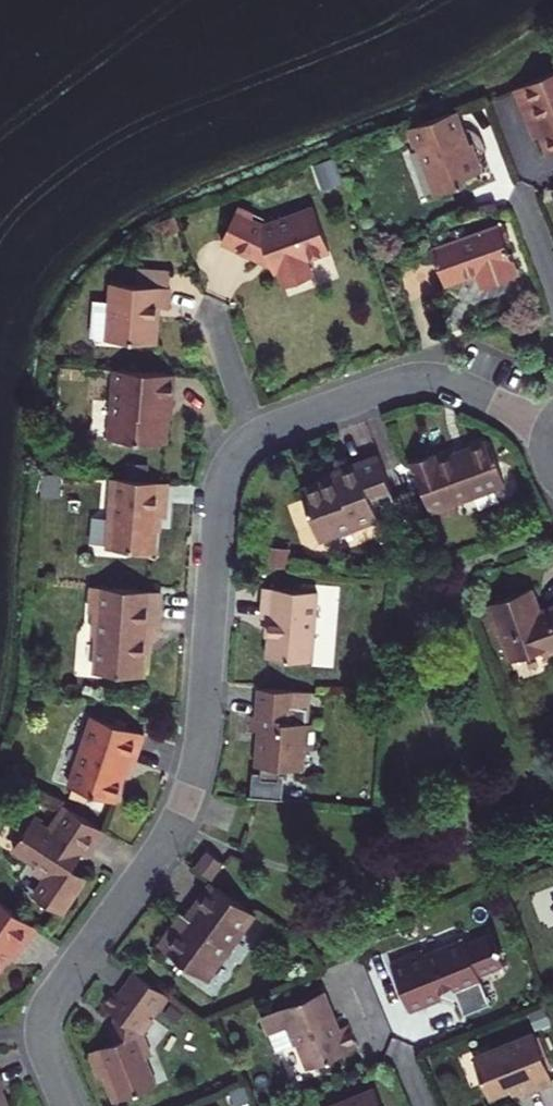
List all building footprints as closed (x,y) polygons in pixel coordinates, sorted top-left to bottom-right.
[(523,108),(529,105),(539,130),(548,154),(552,152),(552,72),(515,88),(523,108)] [(453,112),(409,128),(416,148),(420,146),(438,193),(466,182),(465,178),(482,171),(476,157),(471,142),(465,144),(453,112)] [(278,272),(284,287),(292,284),(313,277),(306,260),(330,252),(313,207),(264,225),(254,221),(255,216),(239,209),(223,242),(239,249),(254,257),(255,254),(270,261),(274,273),(278,272)] [(499,227),(433,250),(445,283),(477,272),(483,287),(501,281),(518,275),(499,227)] [(140,271),(138,286),(168,288),(169,273),(140,271)] [(170,288),(168,288),(138,286),(112,284),(108,340),(156,343),(157,325),(158,307),(168,308),(170,288)] [(174,373),(115,369),(110,438),(166,443),(168,415),(169,401),(172,401),(173,387),(174,373)] [(424,457),(413,461),(430,510),(505,482),(489,441),(437,459),(435,453),(424,457)] [(335,476),(323,480),(301,489),(319,538),(378,517),(374,505),(393,498),(377,455),(355,463),(333,470),(335,476)] [(335,476),(333,470),(321,475),(323,480),(335,476)] [(168,481),(113,477),(108,547),(155,551),(156,533),(157,515),(165,516),(168,481)] [(160,590),(94,585),(91,612),(96,612),(94,635),(100,635),(97,671),(145,675),(147,637),(157,639),(159,614),(160,590)] [(263,601),(262,616),(271,617),(268,657),(312,661),(318,591),(264,586),(263,601)] [(486,604),(499,637),(501,635),(512,666),(542,654),(544,658),(552,655),(552,605),(545,608),(544,610),(536,607),(537,603),(531,587),(486,604)] [(314,723),(307,723),(308,708),(293,706),(294,691),(260,688),(257,716),(252,715),(252,722),(251,729),(258,730),(263,734),(262,742),(258,744),(257,765),(263,765),(263,771),(254,770),(252,796),(284,799),(287,773),(279,773),(280,767),(303,768),(305,749),(312,749),(314,723)] [(91,717),(69,788),(114,803),(128,763),(134,765),(139,750),(144,734),(91,717)] [(101,832),(62,808),(50,825),(35,815),(13,848),(37,864),(33,870),(46,878),(35,895),(62,913),(74,894),(85,876),(73,868),(83,853),(86,855),(101,832)] [(224,863),(208,851),(196,867),(212,879),(224,863)] [(256,913),(212,882),(181,924),(176,921),(168,933),(159,945),(208,981),(256,913)] [(0,899),(0,969),(15,948),(19,950),(28,938),(37,927),(0,899)] [(504,963),(500,953),(502,948),(497,946),(493,936),(468,946),(466,941),(427,956),(424,950),(392,963),(410,1008),(426,1001),(442,995),(440,989),(453,984),(464,1012),(491,1002),(479,972),(504,963)] [(117,1042),(110,1045),(91,1052),(96,1065),(101,1077),(106,1075),(117,1101),(156,1085),(146,1059),(153,1056),(144,1034),(154,1019),(151,1016),(157,1007),(166,993),(138,973),(122,995),(115,991),(104,1006),(115,1014),(122,1019),(117,1042)] [(325,989),(323,984),(281,1001),(284,1007),(325,989)] [(284,1007),(264,1015),(271,1033),(288,1026),(295,1044),(297,1042),(308,1068),(359,1048),(354,1035),(349,1023),(341,1026),(325,989),(284,1007)] [(166,993),(157,1007),(163,1011),(172,997),(166,993)] [(122,1019),(115,1014),(110,1045),(117,1042),(122,1019)] [(534,1032),(473,1056),(490,1097),(522,1085),(525,1091),(539,1086),(552,1081),(552,1079),(534,1032)] [(375,1088),(332,1105),(383,1105),(375,1088)]
